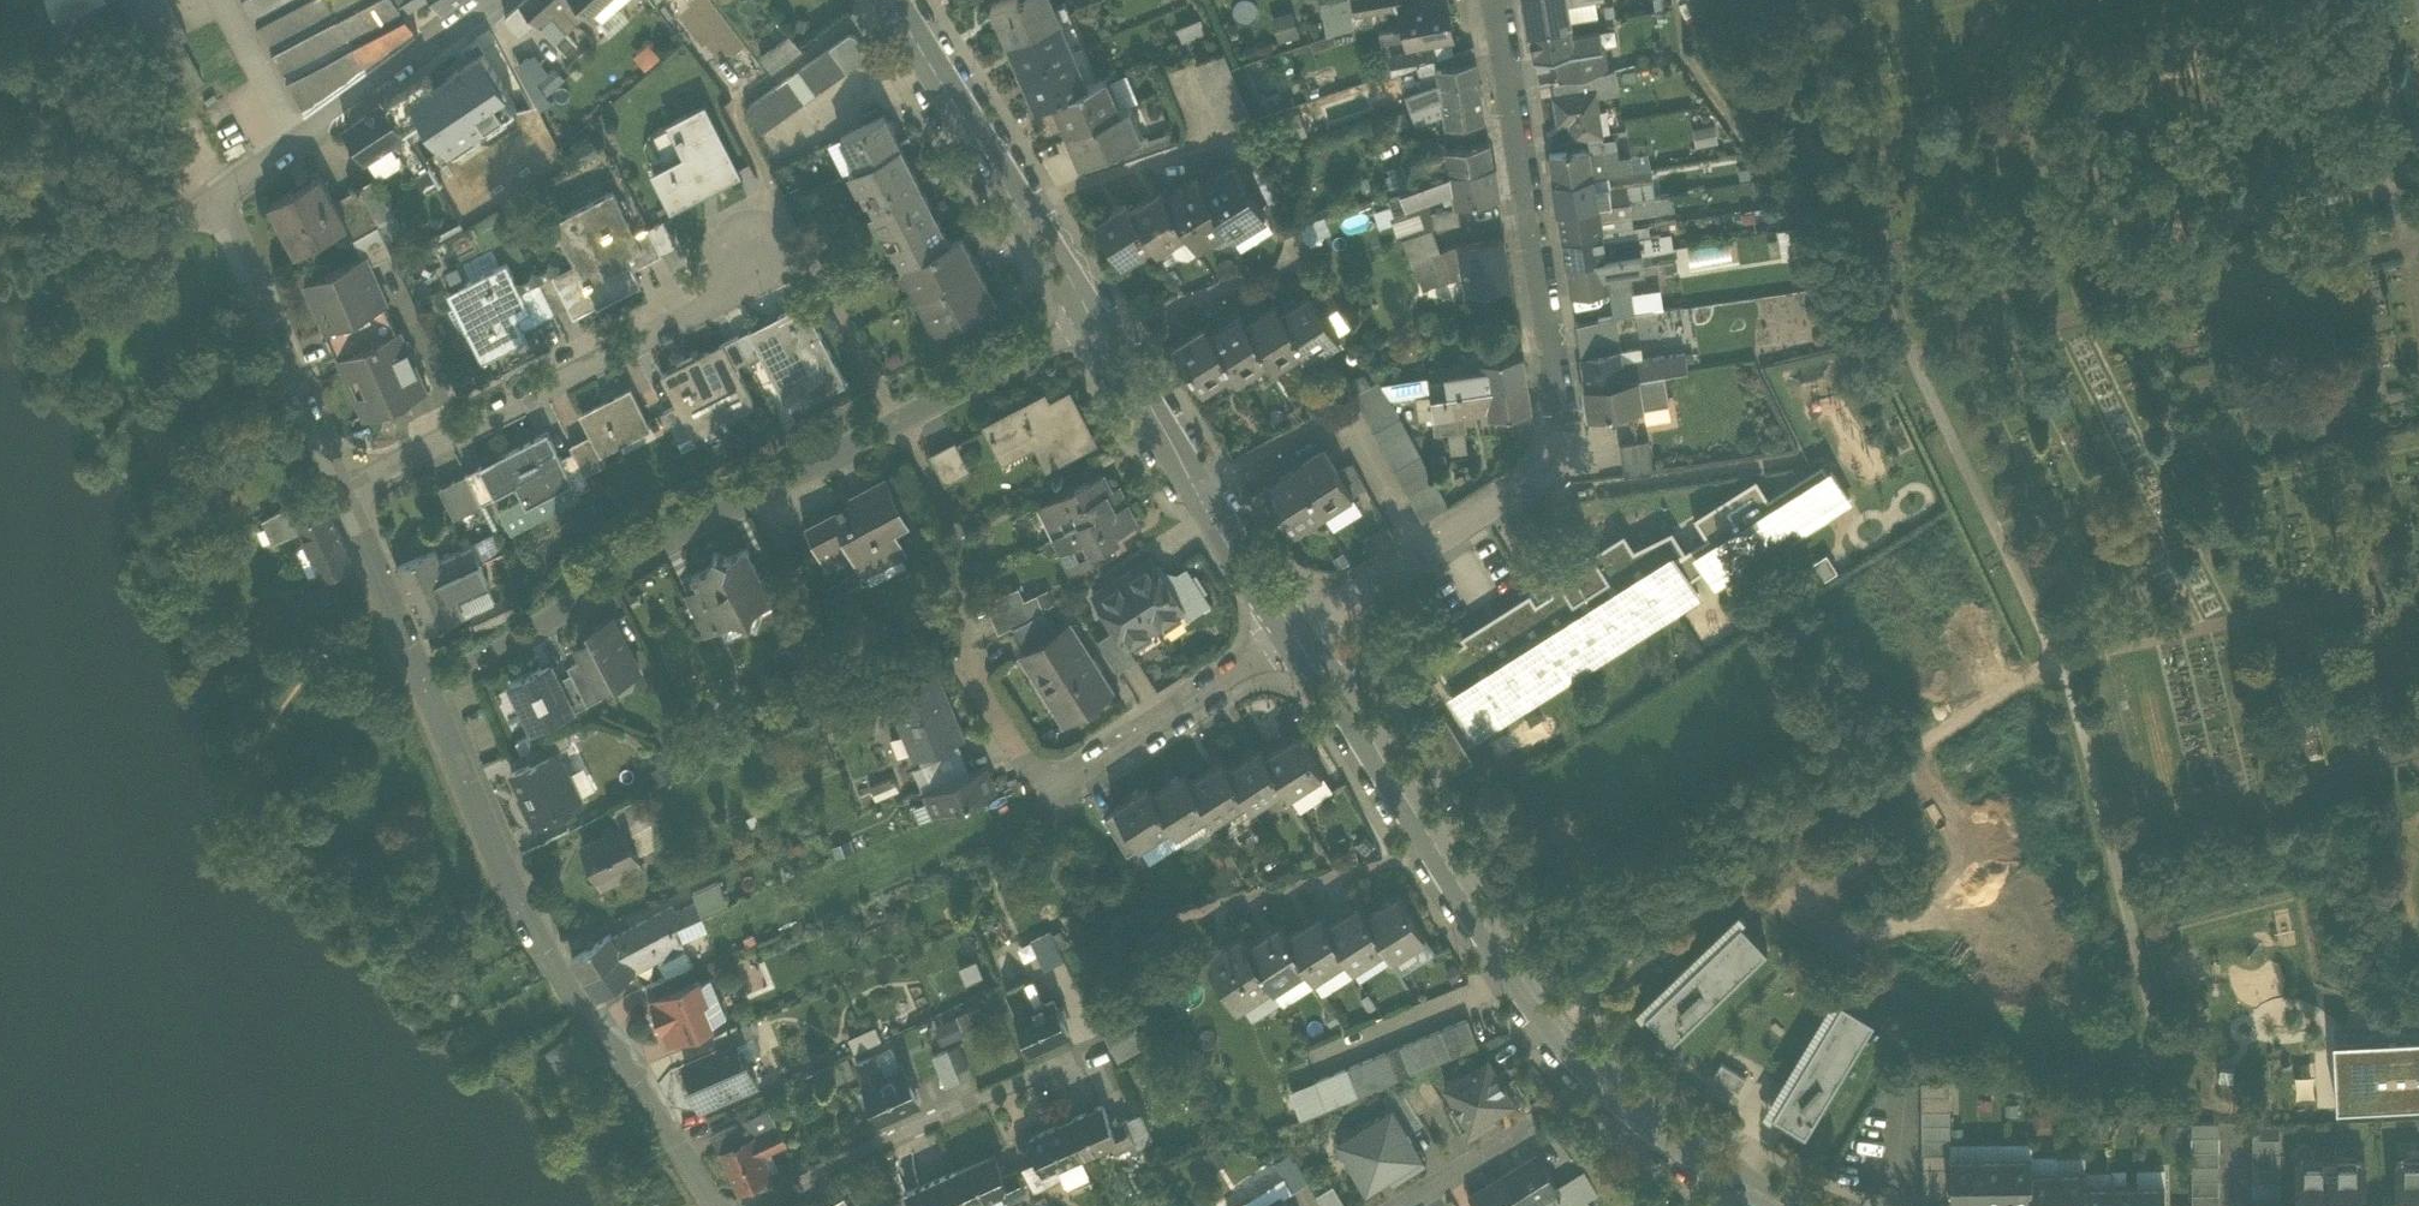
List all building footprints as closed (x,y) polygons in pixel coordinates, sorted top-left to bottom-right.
[(98,0),(46,0),(54,22),(98,0)] [(152,54),(180,39),(187,36),(168,0),(124,0),(152,54)] [(257,15),(286,0),(250,0),(257,15)] [(367,66),(332,0),(286,0),(257,15),(308,109),(367,66)] [(367,66),(417,30),(405,11),(398,0),(332,0),(367,66)] [(422,0),(398,0),(405,11),(422,0)] [(445,10),(458,0),(437,0),(445,10)] [(567,0),(524,0),(520,3),(535,20),(539,25),(550,15),(561,5),(567,0)] [(577,23),(588,12),(577,0),(567,0),(561,5),(577,23)] [(616,0),(577,0),(588,12),(595,19),(615,1),(616,0)] [(1007,42),(1010,41),(1058,20),(1053,8),(1050,0),(1005,0),(992,5),(1007,42)] [(1338,28),(1354,23),(1353,17),(1357,15),(1354,0),(1333,0),(1338,28)] [(1357,15),(1381,5),(1380,0),(1354,0),(1357,15)] [(1405,23),(1408,43),(1450,36),(1454,35),(1448,0),(1420,0),(1401,3),(1405,23)] [(1568,0),(1526,0),(1531,29),(1572,23),(1568,0)] [(1697,23),(1760,0),(1688,0),(1697,23)] [(615,1),(595,19),(610,35),(630,17),(615,1)] [(521,33),(535,20),(520,3),(506,16),(521,33)] [(1065,3),(1053,8),(1058,20),(1060,20),(1070,15),(1065,3)] [(550,15),(566,32),(577,23),(561,5),(550,15)] [(1276,36),(1297,32),(1292,6),(1271,10),(1276,36)] [(566,32),(550,15),(539,25),(555,42),(566,32)] [(1022,75),(1023,75),(1075,53),(1060,20),(1058,20),(1010,41),(1015,54),(1013,55),(1022,75)] [(1393,46),(1408,43),(1405,23),(1389,25),(1393,46)] [(1560,54),(1576,51),(1574,33),(1572,23),(1531,29),(1535,57),(1560,54)] [(1185,32),(1190,42),(1200,38),(1206,35),(1202,25),(1185,32)] [(1602,28),(1574,33),(1576,51),(1603,47),(1604,46),(1602,28)] [(555,42),(566,54),(577,44),(566,32),(555,42)] [(842,39),(841,40),(832,47),(821,54),(817,57),(810,62),(799,70),(789,77),(782,82),(778,85),(768,92),(767,93),(757,100),(749,106),(748,111),(763,132),(773,124),(774,124),(784,116),(795,109),(795,108),(806,101),(816,93),(827,86),(834,81),(838,78),(848,70),(859,63),(870,55),(856,35),(850,33),(842,39)] [(762,55),(773,70),(803,49),(791,35),(762,55)] [(1474,43),(1453,50),(1450,36),(1408,43),(1412,64),(1416,63),(1436,56),(1438,65),(1477,59),(1474,43)] [(661,57),(649,42),(633,55),(645,70),(661,57)] [(1560,54),(1563,79),(1578,76),(1591,73),(1591,74),(1607,71),(1603,47),(1576,51),(1560,54)] [(1253,118),(1248,107),(1242,92),(1225,52),(1224,52),(1197,63),(1213,102),(1219,117),(1224,129),(1253,118)] [(436,84),(414,99),(426,117),(439,137),(441,136),(450,149),(502,114),(504,118),(516,110),(506,93),(508,91),(483,53),(453,72),(454,73),(436,84)] [(1036,109),(1052,102),(1089,86),(1075,53),(1023,75),(1030,89),(1028,90),(1036,109)] [(535,54),(516,66),(528,91),(538,82),(547,73),(535,54)] [(1416,63),(1424,84),(1440,79),(1438,65),(1436,56),(1416,63)] [(1477,59),(1438,65),(1440,79),(1443,95),(1481,89),(1477,59)] [(547,73),(538,82),(547,94),(565,77),(554,66),(547,73)] [(1578,76),(1581,91),(1595,89),(1596,94),(1619,90),(1616,69),(1609,70),(1607,71),(1591,74),(1591,73),(1578,76)] [(387,101),(386,100),(385,100),(404,130),(405,129),(405,130),(426,117),(414,99),(436,84),(429,74),(387,101)] [(1581,91),(1578,76),(1563,79),(1554,81),(1554,83),(1556,95),(1581,91)] [(1052,102),(1067,135),(1120,112),(1106,79),(1089,86),(1052,102)] [(1407,94),(1411,106),(1430,99),(1443,95),(1440,79),(1424,84),(1425,87),(1407,94)] [(547,94),(538,82),(528,91),(539,110),(554,101),(547,94)] [(1486,118),(1481,89),(1443,95),(1445,108),(1447,124),(1486,118)] [(1600,123),(1596,94),(1595,89),(1581,91),(1556,95),(1559,120),(1571,118),(1574,134),(1574,137),(1586,135),(1602,132),(1600,123)] [(141,98),(148,112),(161,105),(155,94),(153,91),(141,98)] [(1430,99),(1434,112),(1445,108),(1443,95),(1430,99)] [(1434,112),(1430,99),(1411,106),(1416,118),(1434,112)] [(416,173),(431,165),(415,140),(413,142),(404,131),(404,130),(385,100),(347,127),(366,156),(390,141),(398,154),(401,152),(406,160),(415,174),(416,173)] [(655,173),(673,208),(739,174),(704,106),(670,124),(679,141),(685,138),(693,154),(687,157),(655,173)] [(1128,108),(1120,112),(1067,135),(1080,165),(1141,139),(1128,108)] [(842,135),(858,166),(901,144),(885,114),(842,135)] [(1693,129),(1694,141),(1714,139),(1713,127),(1693,129)] [(1586,140),(1587,146),(1589,146),(1594,177),(1609,175),(1633,171),(1631,153),(1619,155),(1616,135),(1603,137),(1586,140)] [(685,138),(679,141),(687,157),(693,154),(685,138)] [(1169,138),(1148,144),(1152,153),(1172,146),(1169,138)] [(398,154),(390,141),(366,156),(379,177),(406,160),(401,152),(398,154)] [(1125,163),(1152,153),(1148,144),(1147,141),(1120,153),(1125,163)] [(1447,157),(1449,171),(1450,171),(1493,164),(1490,141),(1446,147),(1447,157)] [(904,264),(907,262),(949,241),(901,144),(858,166),(850,170),(859,188),(874,187),(878,194),(872,197),(878,209),(872,212),(882,229),(900,231),(903,238),(893,243),(904,264)] [(1555,183),(1594,177),(1589,146),(1587,146),(1550,152),(1555,183)] [(1447,157),(1433,162),(1436,176),(1449,171),(1447,157)] [(1386,186),(1388,193),(1390,193),(1402,188),(1436,176),(1433,162),(1405,172),(1402,163),(1389,168),(1391,173),(1387,174),(1390,184),(1386,186)] [(1493,164),(1450,171),(1453,187),(1455,196),(1455,201),(1498,195),(1494,164),(1493,164)] [(439,179),(431,165),(416,173),(424,187),(439,179)] [(1236,167),(1203,188),(1224,221),(1227,226),(1229,230),(1263,209),(1236,167)] [(1408,203),(1443,191),(1453,187),(1450,171),(1449,171),(1436,176),(1402,188),(1408,203)] [(1262,178),(1273,203),(1287,197),(1285,193),(1276,172),(1262,178)] [(296,249),(297,251),(347,225),(348,224),(334,199),(321,174),(270,201),(287,234),(294,230),(302,246),(296,249)] [(1594,177),(1596,187),(1611,185),(1609,175),(1594,177)] [(373,210),(379,224),(396,216),(378,177),(362,185),(373,210)] [(1559,210),(1599,204),(1596,187),(1594,177),(1555,183),(1559,210)] [(1193,240),(1224,221),(1203,188),(1197,178),(1167,198),(1188,232),(1193,240)] [(1628,183),(1630,200),(1656,196),(1653,179),(1628,183)] [(1628,183),(1611,185),(1596,187),(1599,204),(1630,200),(1628,183)] [(334,199),(348,224),(373,210),(362,185),(361,184),(334,199)] [(1455,196),(1453,187),(1443,191),(1446,200),(1455,196)] [(1402,188),(1390,193),(1393,202),(1396,212),(1409,207),(1408,203),(1402,188)] [(575,255),(578,261),(599,302),(599,304),(642,283),(633,266),(649,259),(637,232),(615,189),(567,213),(585,250),(575,255)] [(1158,251),(1173,242),(1188,232),(1167,198),(1162,191),(1132,210),(1154,245),(1158,251)] [(1377,208),(1393,202),(1390,193),(1388,193),(1374,198),(1377,208)] [(1671,194),(1656,196),(1658,211),(1674,209),(1671,194)] [(1658,211),(1656,196),(1630,200),(1632,215),(1658,211)] [(1301,228),(1287,197),(1273,203),(1268,205),(1282,237),(1301,228)] [(1630,200),(1599,204),(1602,231),(1634,226),(1632,215),(1630,200)] [(1124,264),(1154,245),(1132,210),(1127,202),(1097,221),(1124,264)] [(1563,237),(1602,231),(1599,204),(1559,210),(1563,237)] [(1263,209),(1229,230),(1233,236),(1266,214),(1263,209)] [(1431,213),(1433,226),(1461,222),(1459,209),(1431,213)] [(379,224),(373,210),(348,224),(347,225),(354,237),(379,224)] [(665,218),(649,226),(662,252),(678,244),(665,218)] [(1193,240),(1196,245),(1227,226),(1224,221),(1193,240)] [(393,254),(379,224),(354,237),(362,254),(364,253),(369,265),(393,254)] [(649,259),(662,252),(649,226),(637,232),(649,259)] [(1442,250),(1433,226),(1402,236),(1412,264),(1416,263),(1415,262),(1439,252),(1442,250)] [(287,234),(296,249),(302,246),(294,230),(287,234)] [(1568,264),(1606,258),(1604,242),(1602,231),(1563,237),(1568,264)] [(1193,240),(1188,232),(1173,242),(1179,252),(1187,254),(1198,247),(1196,245),(1193,240)] [(907,262),(923,294),(978,266),(962,234),(949,241),(907,262)] [(1660,234),(1640,237),(1642,251),(1662,248),(1660,234)] [(1464,276),(1466,293),(1513,286),(1505,236),(1457,243),(1442,250),(1439,252),(1452,280),(1464,276)] [(1619,240),(1621,256),(1642,253),(1642,251),(1640,237),(1619,240)] [(1619,240),(1604,242),(1606,258),(1621,256),(1619,240)] [(464,265),(472,280),(497,267),(490,252),(464,265)] [(1416,263),(1427,287),(1452,280),(1439,252),(1415,262),(1416,263)] [(337,353),(338,356),(398,328),(369,265),(364,253),(362,254),(305,280),(304,280),(326,329),(330,327),(341,351),(337,353)] [(1645,267),(1642,253),(1621,256),(1623,271),(1629,270),(1645,267)] [(1621,256),(1606,258),(1608,273),(1623,271),(1621,256)] [(1610,288),(1608,273),(1606,258),(1568,264),(1567,264),(1572,294),(1595,291),(1610,288)] [(543,271),(533,268),(539,281),(555,273),(567,267),(551,259),(548,269),(543,271)] [(575,314),(599,302),(578,261),(567,267),(555,273),(571,304),(575,314)] [(466,327),(483,361),(527,338),(522,328),(517,317),(531,310),(521,290),(514,277),(507,262),(497,267),(472,280),(467,282),(459,286),(477,321),(466,327)] [(459,286),(467,282),(458,265),(445,271),(454,289),(459,286)] [(995,299),(978,266),(923,294),(940,327),(995,299)] [(521,290),(539,281),(533,268),(529,277),(523,280),(514,277),(521,290)] [(1632,289),(1629,270),(1623,271),(1608,273),(1610,288),(1611,292),(1632,289)] [(555,273),(539,281),(555,312),(571,304),(555,273)] [(536,321),(555,312),(539,281),(521,290),(531,310),(536,321)] [(1311,292),(1328,319),(1342,310),(1327,283),(1311,292)] [(461,329),(466,327),(477,321),(459,286),(454,289),(448,292),(454,305),(450,307),(461,329)] [(1595,291),(1599,320),(1617,318),(1635,315),(1632,289),(1611,292),(1610,288),(1595,291)] [(1306,351),(1306,352),(1337,333),(1333,326),(1328,319),(1311,292),(1281,312),(1302,345),(1306,351)] [(801,380),(811,399),(844,383),(804,302),(779,314),(781,318),(753,332),(751,328),(748,329),(761,355),(780,391),(801,380)] [(1271,364),(1302,345),(1281,312),(1276,304),(1246,323),(1266,356),(1269,361),(1271,364)] [(531,310),(517,317),(522,328),(536,321),(531,310)] [(1328,319),(1333,326),(1346,318),(1342,310),(1328,319)] [(779,314),(751,328),(753,332),(781,318),(779,314)] [(1236,375),(1266,356),(1246,323),(1240,315),(1210,334),(1231,367),(1234,373),(1236,375)] [(1621,349),(1617,318),(1599,320),(1577,324),(1581,351),(1621,349)] [(1200,386),(1231,367),(1210,334),(1205,326),(1174,346),(1200,386)] [(326,329),(337,353),(341,351),(330,327),(326,329)] [(400,327),(398,328),(338,356),(366,417),(428,389),(400,327)] [(748,329),(737,335),(748,358),(750,361),(761,355),(748,329)] [(1344,344),(1337,333),(1306,352),(1313,363),(1344,344)] [(734,365),(748,358),(737,335),(723,342),(734,365)] [(677,403),(692,433),(753,403),(734,365),(723,342),(662,373),(677,403)] [(1275,371),(1306,351),(1302,345),(1271,364),(1275,371)] [(1587,385),(1626,379),(1623,361),(1621,349),(1581,351),(1587,385)] [(1686,351),(1623,361),(1626,379),(1637,377),(1665,373),(1689,369),(1686,351)] [(1239,380),(1269,361),(1266,356),(1236,375),(1239,380)] [(1433,396),(1451,393),(1528,381),(1524,356),(1482,362),(1484,373),(1448,379),(1448,380),(1431,383),(1433,396)] [(1203,392),(1234,373),(1231,367),(1200,386),(1203,392)] [(1665,373),(1637,377),(1642,407),(1670,403),(1665,373)] [(1349,383),(1354,393),(1370,384),(1365,374),(1349,383)] [(1591,415),(1642,407),(1637,377),(1626,379),(1587,385),(1591,415)] [(1354,393),(1362,407),(1387,393),(1385,389),(1380,379),(1370,384),(1354,393)] [(801,380),(780,391),(785,402),(800,395),(804,402),(811,399),(801,380)] [(1532,412),(1528,381),(1451,393),(1455,415),(1490,410),(1491,418),(1532,412)] [(1387,393),(1392,402),(1417,398),(1415,385),(1385,389),(1387,393)] [(593,435),(602,454),(649,430),(629,390),(582,414),(593,435)] [(1037,445),(1049,467),(1097,442),(1071,393),(1053,402),(1044,407),(1039,398),(987,425),(1001,452),(1033,436),(1037,445)] [(1048,393),(1039,398),(1044,407),(1053,402),(1048,393)] [(1362,407),(1368,419),(1394,405),(1392,402),(1387,393),(1362,407)] [(1433,396),(1436,418),(1455,415),(1451,393),(1433,396)] [(664,410),(679,440),(692,433),(677,403),(664,410)] [(1368,419),(1375,431),(1400,417),(1394,405),(1368,419)] [(1433,419),(1435,436),(1457,432),(1455,415),(1436,418),(1433,419)] [(1375,431),(1381,443),(1407,430),(1400,417),(1375,431)] [(1381,443),(1388,456),(1413,442),(1407,430),(1381,443)] [(574,483),(575,482),(561,456),(548,431),(480,465),(495,496),(516,485),(522,496),(527,506),(574,483)] [(574,450),(585,472),(606,461),(602,454),(593,435),(572,446),(574,450)] [(1033,436),(1001,452),(1006,461),(1037,445),(1033,436)] [(930,454),(946,483),(971,470),(955,440),(930,454)] [(1388,456),(1396,469),(1421,455),(1413,442),(1388,456)] [(1620,446),(1625,474),(1653,470),(1648,442),(1620,446)] [(1324,448),(1294,467),(1320,508),(1350,489),(1338,470),(1324,448)] [(592,484),(585,472),(574,450),(561,456),(575,482),(574,483),(578,491),(579,491),(592,484)] [(1396,469),(1402,482),(1428,468),(1421,455),(1396,469)] [(1350,489),(1353,495),(1367,486),(1353,461),(1338,470),(1350,489)] [(1677,557),(1690,578),(1704,569),(1715,585),(1850,500),(1831,470),(1829,471),(1823,462),(1768,496),(1757,477),(1694,517),(1707,537),(1687,551),(1677,557)] [(482,502),(495,496),(480,465),(467,472),(467,473),(482,502)] [(1290,527),(1320,508),(1294,467),(1264,486),(1290,527)] [(1402,482),(1409,494),(1435,481),(1428,468),(1402,482)] [(1056,515),(1064,531),(1089,518),(1087,515),(1110,504),(1113,509),(1127,502),(1123,495),(1116,498),(1102,471),(1040,503),(1048,520),(1056,515)] [(438,488),(454,518),(483,504),(482,502),(467,473),(438,488)] [(849,541),(866,574),(897,558),(910,551),(898,528),(897,526),(893,525),(891,525),(889,520),(906,510),(888,475),(867,486),(870,492),(852,501),(833,511),(837,519),(849,541)] [(1409,494),(1416,507),(1441,493),(1435,481),(1409,494)] [(527,506),(522,496),(501,507),(512,531),(581,496),(579,491),(578,491),(574,483),(527,506)] [(850,495),(852,501),(870,492),(867,486),(850,495)] [(320,488),(291,504),(265,517),(276,541),(302,529),(322,577),(353,563),(343,541),(320,488)] [(1320,508),(1323,514),(1353,495),(1350,489),(1320,508)] [(1448,506),(1441,493),(1416,507),(1424,521),(1448,506)] [(1137,523),(1127,502),(1113,509),(1110,504),(1087,515),(1089,518),(1064,531),(1056,535),(1065,551),(1071,548),(1080,565),(1095,557),(1093,552),(1114,542),(1109,533),(1116,530),(1118,533),(1137,523)] [(1323,514),(1320,508),(1290,527),(1293,532),(1323,514)] [(897,526),(898,528),(912,521),(906,510),(889,520),(891,525),(893,525),(897,526)] [(837,519),(833,511),(810,523),(814,531),(837,519)] [(805,518),(827,561),(835,557),(844,552),(844,544),(849,541),(837,519),(814,531),(810,523),(807,517),(805,518)] [(1363,539),(1371,555),(1395,539),(1388,525),(1363,539)] [(1451,695),(1475,733),(1546,689),(1541,681),(1605,641),(1610,649),(1699,593),(1690,578),(1677,557),(1687,551),(1673,529),(1635,547),(1625,531),(1594,551),(1591,547),(1553,571),(1556,575),(1546,581),(1553,591),(1537,601),(1531,590),(1460,635),(1465,640),(1458,644),(1454,638),(1431,653),(1455,692),(1451,695)] [(471,541),(472,544),(480,562),(502,553),(492,532),(471,541)] [(901,566),(897,558),(866,574),(849,541),(844,544),(844,552),(835,557),(838,568),(852,561),(865,585),(901,566)] [(472,544),(438,559),(446,577),(480,562),(472,544)] [(701,593),(719,627),(739,617),(751,621),(755,609),(773,599),(774,598),(765,580),(748,547),(729,557),(716,553),(712,566),(692,576),(701,593)] [(409,593),(446,577),(438,559),(434,549),(397,566),(409,593)] [(1151,556),(1142,562),(1146,568),(1155,562),(1151,556)] [(487,579),(480,562),(446,577),(409,593),(425,631),(463,614),(457,600),(454,594),(487,579)] [(1142,562),(1123,574),(1156,625),(1183,608),(1184,607),(1169,583),(1155,562),(1146,568),(1142,562)] [(1183,608),(1188,616),(1211,601),(1191,570),(1169,583),(1184,607),(1183,608)] [(773,599),(778,607),(791,600),(778,574),(765,580),(774,598),(773,599)] [(1129,642),(1156,625),(1123,574),(1122,575),(1126,582),(1119,586),(1114,579),(1106,584),(1109,590),(1098,597),(1116,625),(1127,643),(1129,642)] [(1126,582),(1122,575),(1114,579),(1119,586),(1126,582)] [(294,598),(304,620),(343,602),(334,581),(294,598)] [(1109,590),(1106,584),(1095,592),(1098,597),(1109,590)] [(992,596),(998,609),(1024,598),(1018,585),(992,596)] [(490,586),(457,600),(463,614),(470,611),(496,600),(490,586)] [(470,611),(478,629),(523,609),(517,590),(496,600),(470,611)] [(1038,592),(1024,598),(998,609),(990,612),(998,630),(1014,623),(1029,616),(1043,608),(1045,607),(1038,592)] [(688,599),(706,633),(719,627),(701,593),(688,599)] [(1057,630),(1043,608),(1029,616),(1014,623),(1029,648),(1057,630)] [(583,657),(600,690),(601,689),(623,678),(640,669),(636,660),(613,616),(589,628),(594,636),(577,645),(583,657)] [(1098,636),(1118,668),(1137,656),(1129,642),(1127,643),(1116,625),(1098,636)] [(1041,670),(1071,717),(1114,689),(1075,627),(1061,636),(1057,630),(1029,648),(1022,652),(1036,673),(1041,670)] [(572,672),(588,704),(604,695),(601,689),(600,690),(583,657),(568,665),(572,672)] [(550,663),(541,667),(544,673),(553,669),(550,663)] [(511,682),(535,730),(573,711),(558,679),(553,669),(544,673),(541,667),(511,682)] [(558,679),(573,711),(588,704),(572,672),(558,679)] [(891,691),(916,753),(921,751),(959,736),(963,734),(937,672),(891,691)] [(1430,727),(1457,770),(1473,760),(1446,717),(1430,727)] [(526,751),(532,764),(558,751),(558,752),(572,745),(565,732),(526,751)] [(1297,733),(1266,752),(1287,785),(1291,792),(1322,773),(1297,733)] [(959,736),(921,751),(925,761),(956,747),(962,745),(959,736)] [(972,768),(962,745),(956,747),(966,771),(972,768)] [(1254,805),(1287,785),(1266,752),(1261,745),(1229,765),(1249,797),(1254,805)] [(929,771),(935,784),(966,771),(956,747),(925,761),(929,771)] [(526,794),(537,818),(581,797),(558,752),(558,751),(532,764),(513,773),(524,796),(526,794)] [(1217,818),(1249,797),(1229,765),(1224,757),(1191,778),(1211,809),(1217,818)] [(924,789),(934,813),(995,787),(985,762),(972,768),(966,771),(935,784),(924,789)] [(1179,830),(1211,809),(1191,778),(1186,770),(1154,790),(1173,821),(1179,830)] [(1141,842),(1173,821),(1154,790),(1149,781),(1116,802),(1118,806),(1141,842)] [(622,826),(627,835),(652,822),(639,796),(614,809),(622,826)] [(1106,814),(1129,850),(1141,842),(1118,806),(1106,814)] [(583,845),(602,884),(605,883),(602,877),(624,866),(627,872),(642,865),(627,835),(622,826),(583,845)] [(602,877),(605,883),(627,872),(624,866),(602,877)] [(694,890),(698,900),(676,910),(682,921),(726,902),(718,880),(694,890)] [(1401,893),(1368,914),(1386,943),(1393,954),(1426,934),(1401,893)] [(1360,903),(1328,923),(1347,953),(1353,963),(1386,943),(1368,914),(1360,903)] [(673,904),(613,936),(623,951),(674,924),(682,921),(676,910),(673,904)] [(1642,1016),(1647,1012),(1646,1011),(1742,920),(1743,921),(1747,917),(1740,910),(1636,1009),(1642,1016)] [(1321,912),(1288,933),(1307,963),(1314,974),(1347,953),(1328,923),(1321,912)] [(1647,1012),(1672,1039),(1768,948),(1743,921),(1742,920),(1646,1011),(1647,1012)] [(1282,922),(1249,942),(1273,980),(1275,983),(1307,963),(1288,933),(1282,922)] [(674,924),(623,951),(636,969),(684,945),(674,924)] [(1239,1001),(1273,980),(1249,942),(1242,931),(1209,951),(1239,1001)] [(586,977),(623,951),(613,936),(610,932),(573,958),(586,977)] [(1033,941),(1048,970),(1063,962),(1062,960),(1058,952),(1048,933),(1033,941)] [(659,962),(666,976),(688,967),(695,964),(687,948),(659,962)] [(598,995),(636,969),(623,951),(586,977),(598,995)] [(651,983),(656,996),(694,980),(688,967),(666,976),(651,983)] [(727,1012),(711,975),(703,978),(702,977),(694,980),(656,996),(654,997),(671,1037),(714,1019),(714,1018),(727,1012)] [(1018,1016),(1034,1052),(1070,1036),(1054,1001),(1036,1009),(1025,985),(1009,992),(1019,1015),(1018,1016)] [(1771,1117),(1774,1112),(1842,999),(1843,999),(1846,995),(1837,989),(1763,1111),(1771,1117)] [(1843,999),(1842,999),(1774,1112),(1806,1131),(1875,1019),(1843,999)] [(938,1039),(977,1023),(971,1007),(932,1023),(938,1039)] [(1469,1015),(1455,1021),(1466,1048),(1479,1042),(1469,1015)] [(754,1017),(714,1034),(720,1048),(732,1043),(754,1034),(760,1031),(754,1017)] [(1104,1032),(1112,1046),(1139,1032),(1132,1018),(1104,1032)] [(1453,1053),(1466,1048),(1455,1021),(1442,1026),(1453,1053)] [(1439,1058),(1453,1053),(1442,1026),(1429,1031),(1439,1058)] [(1426,1064),(1439,1058),(1429,1031),(1415,1036),(1426,1064)] [(1146,1046),(1139,1032),(1112,1046),(1119,1060),(1146,1046)] [(2389,1034),(2389,1042),(2334,1045),(2337,1104),(2418,1100),(2418,1033),(2389,1034)] [(547,1051),(568,1080),(593,1062),(571,1034),(547,1051)] [(748,1057),(761,1051),(754,1034),(732,1043),(738,1057),(744,1059),(748,1057)] [(1413,1069),(1426,1064),(1415,1036),(1402,1042),(1412,1069),(1413,1069)] [(1399,1074),(1412,1069),(1402,1042),(1388,1047),(1399,1074)] [(700,1103),(757,1078),(748,1057),(744,1059),(738,1057),(732,1043),(720,1048),(685,1062),(693,1080),(691,1081),(700,1103)] [(1393,1076),(1399,1074),(1388,1047),(1375,1052),(1386,1079),(1393,1076)] [(935,1056),(947,1086),(961,1080),(949,1050),(935,1056)] [(1372,1085),(1386,1079),(1375,1052),(1362,1057),(1372,1085)] [(868,1083),(883,1119),(920,1103),(904,1068),(885,1076),(876,1055),(860,1062),(869,1083),(868,1083)] [(1463,1129),(1468,1137),(1498,1119),(1493,1111),(1515,1098),(1489,1055),(1446,1081),(1472,1124),(1463,1129)] [(1359,1090),(1372,1085),(1362,1057),(1348,1063),(1359,1090)] [(1722,1062),(1715,1074),(1739,1089),(1746,1077),(1722,1062)] [(1327,1102),(1359,1090),(1348,1063),(1330,1070),(1317,1075),(1327,1102)] [(1403,1092),(1418,1116),(1442,1102),(1428,1078),(1403,1092)] [(1922,1080),(1923,1195),(1952,1195),(1951,1156),(1951,1080),(1922,1080)] [(1383,1098),(1391,1111),(1392,1111),(1406,1135),(1423,1125),(1418,1116),(1403,1092),(1400,1088),(1383,1098)] [(1105,1104),(1067,1121),(1083,1156),(1113,1143),(1117,1150),(1136,1142),(1126,1119),(1114,1125),(1105,1104)] [(787,1142),(770,1106),(713,1132),(721,1149),(738,1186),(774,1170),(765,1152),(787,1142)] [(1391,1111),(1349,1137),(1361,1158),(1354,1162),(1356,1165),(1368,1186),(1389,1174),(1419,1155),(1406,1135),(1392,1111),(1391,1111)] [(1136,1142),(1138,1147),(1154,1140),(1140,1113),(1126,1119),(1136,1142)] [(2220,1120),(2192,1120),(2193,1205),(2221,1205),(2220,1120)] [(1053,1170),(1083,1156),(1067,1121),(1032,1137),(1041,1158),(1028,1164),(1037,1185),(1056,1177),(1053,1170)] [(2281,1122),(2276,1123),(2253,1123),(2253,1205),(2281,1205),(2281,1122)] [(1361,1158),(1349,1137),(1338,1144),(1352,1168),(1356,1165),(1354,1162),(1361,1158)] [(1007,1199),(1026,1190),(1016,1169),(1004,1174),(995,1154),(958,1170),(973,1204),(1004,1191),(1007,1199)] [(1419,1155),(1389,1174),(1394,1183),(1424,1165),(1419,1155)] [(1979,1201),(2006,1201),(2005,1155),(1979,1156),(1979,1201)] [(2006,1201),(2031,1201),(2033,1170),(2032,1155),(2005,1155),(2006,1201)] [(1277,1165),(1294,1193),(1310,1184),(1293,1156),(1277,1165)] [(1952,1202),(1979,1201),(1979,1156),(1951,1156),(1952,1195),(1952,1202)] [(2396,1157),(2396,1205),(2418,1205),(2418,1157),(2396,1157)] [(1521,1205),(1543,1205),(1560,1196),(1557,1191),(1537,1158),(1504,1178),(1521,1205)] [(2366,1158),(2296,1159),(2297,1205),(2366,1205),(2366,1158)] [(1022,1166),(1016,1169),(1026,1190),(1031,1188),(1037,1185),(1028,1164),(1022,1166)] [(2058,1169),(2033,1170),(2031,1201),(2031,1205),(2059,1205),(2058,1169)] [(2086,1184),(2086,1169),(2058,1169),(2059,1205),(2085,1205),(2086,1184)] [(973,1204),(958,1170),(908,1191),(915,1205),(969,1205),(973,1204)] [(1584,1174),(1571,1182),(1585,1204),(1598,1196),(1584,1174)] [(1504,1178),(1483,1191),(1489,1199),(1475,1205),(1521,1205),(1504,1178)] [(1585,1204),(1571,1182),(1557,1191),(1560,1196),(1566,1205),(1586,1205),(1585,1204)] [(2111,1183),(2086,1184),(2085,1205),(2111,1205),(2111,1183)] [(2138,1183),(2111,1183),(2111,1205),(2138,1205),(2138,1183)] [(2138,1183),(2138,1205),(2165,1205),(2165,1183),(2138,1183)] [(1317,1195),(1324,1205),(1346,1205),(1333,1185),(1317,1195)] [(1475,1205),(1489,1199),(1483,1191),(1470,1198),(1475,1205)] [(832,1205),(850,1205),(842,1193),(828,1200),(832,1205)] [(1560,1196),(1543,1205),(1566,1205),(1560,1196)]
